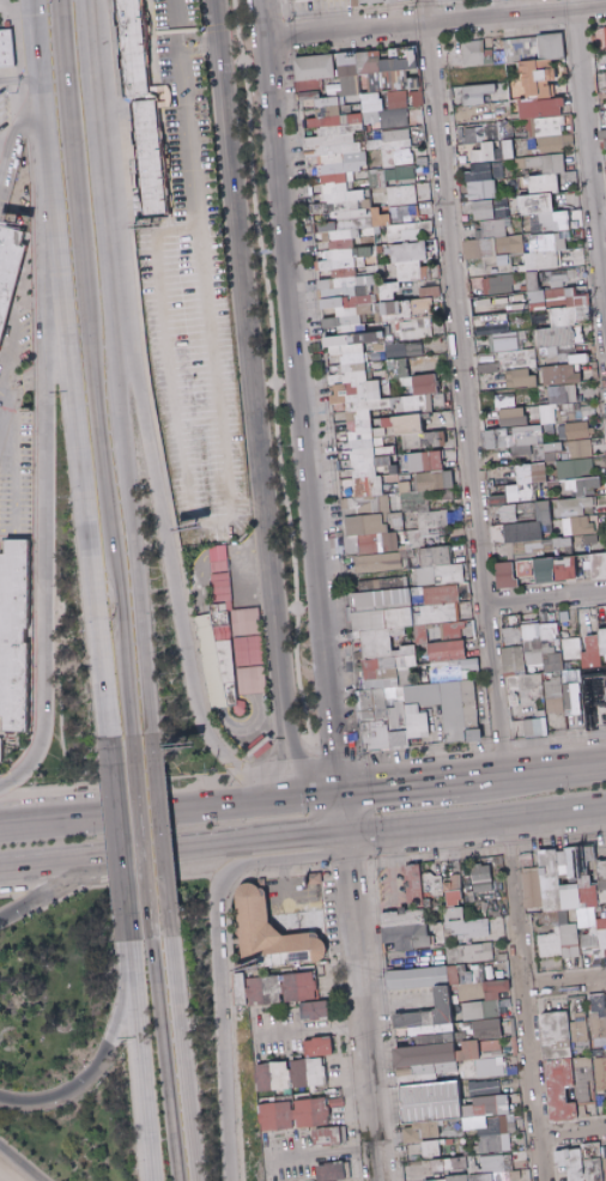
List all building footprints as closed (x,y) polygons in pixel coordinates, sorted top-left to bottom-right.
[(124,98),(131,98),(142,216),(168,214),(157,102),(168,102),(167,85),(149,87),(141,0),(115,0),(124,98)] [(594,27),(595,50),(605,49),(605,26),(594,27)] [(0,29),(0,68),(14,67),(12,29),(0,29)] [(564,148),(559,98),(551,98),(549,80),(553,80),(551,58),(564,57),(562,33),(502,39),(504,63),(520,62),(523,98),(517,99),(519,119),(529,118),(530,137),(536,137),(538,151),(564,148)] [(482,49),(482,40),(460,41),(461,65),(492,64),(491,49),(482,49)] [(292,57),(296,97),(317,105),(309,126),(326,308),(321,318),(322,328),(359,324),(358,315),(377,313),(373,279),(360,274),(370,249),(372,236),(369,196),(351,190),(365,150),(380,149),(381,167),(412,164),(407,118),(421,111),(416,48),(336,56),(339,81),(324,89),(336,53),(292,57)] [(500,99),(498,82),(448,89),(450,106),(500,99)] [(605,129),(597,130),(598,140),(603,140),(604,149),(605,149),(605,110),(604,110),(605,129)] [(503,159),(512,159),(511,122),(455,124),(456,142),(502,141),(503,159)] [(495,198),(494,179),(503,179),(501,141),(480,142),(481,149),(469,150),(470,171),(465,171),(466,199),(495,198)] [(540,166),(541,173),(563,172),(563,154),(525,156),(525,167),(540,166)] [(414,183),(413,166),(367,169),(368,186),(414,183)] [(574,209),(553,211),(552,193),(557,193),(557,174),(527,175),(528,195),(518,195),(519,215),(528,215),(529,231),(558,229),(558,238),(576,237),(574,209)] [(387,186),(388,219),(416,218),(414,185),(387,186)] [(507,199),(472,200),(473,219),(508,218),(507,199)] [(386,240),(431,239),(430,222),(388,224),(388,207),(371,207),(372,226),(386,225),(386,240)]
